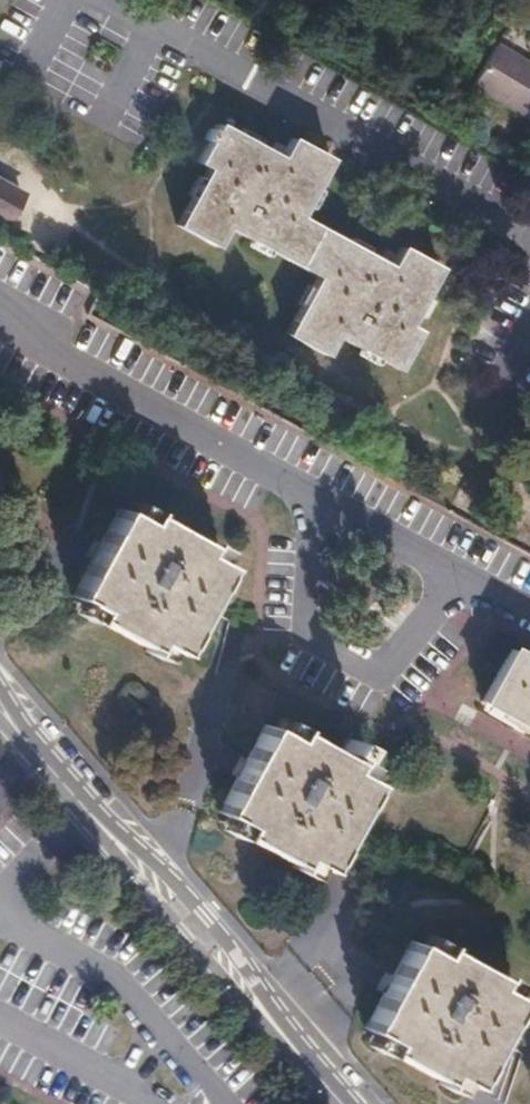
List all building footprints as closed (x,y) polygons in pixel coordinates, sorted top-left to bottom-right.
[(493,44),(469,85),(525,118),(529,110),(529,65),(493,44)] [(213,251),(224,232),(311,282),(280,336),(322,359),(333,340),(395,374),(419,333),(409,327),(440,270),(400,248),(389,267),(301,217),(331,160),(291,138),(279,157),(216,123),(195,164),(203,168),(172,227),(213,251)] [(6,220),(21,193),(0,181),(0,217),(6,220)] [(140,519),(116,506),(68,593),(92,606),(87,614),(147,646),(151,638),(174,651),(222,563),(197,550),(202,541),(145,510),(140,519)] [(482,698),(529,724),(529,657),(510,646),(482,698)] [(288,735),(263,721),(215,810),(238,822),(233,830),(294,862),(298,855),(323,869),(370,780),(346,768),(361,739),(348,731),(338,750),(293,727),(288,735)] [(491,809),(407,763),(373,824),(458,870),(491,809)] [(433,953),(409,940),(360,1028),(384,1041),(379,1050),(438,1082),(443,1072),(466,1085),(515,998),(492,986),(497,976),(439,944),(433,953)]
